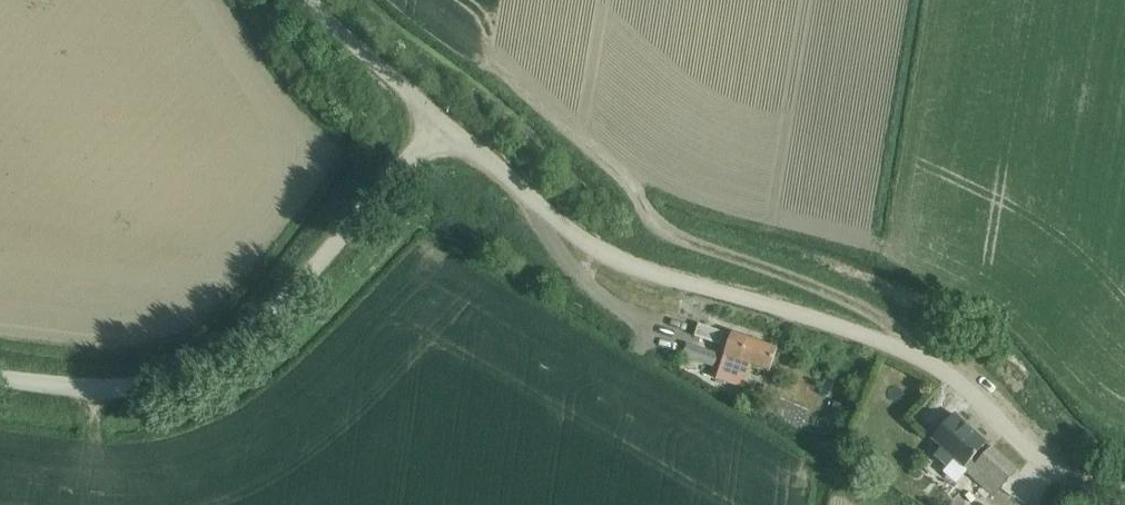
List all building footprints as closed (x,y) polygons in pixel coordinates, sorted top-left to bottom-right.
[(704,326),(698,343),(718,349),(724,332),(704,326)] [(727,359),(718,381),(738,389),(742,390),(751,368),(765,373),(767,373),(768,369),(776,349),(732,332),(723,354),(722,357),(727,359)] [(687,346),(682,359),(714,369),(718,356),(687,346)] [(846,408),(835,403),(832,411),(843,415),(846,408)] [(951,416),(928,441),(939,451),(935,456),(948,468),(953,463),(960,469),(992,497),(1014,472),(988,448),(982,444),(951,416)]
